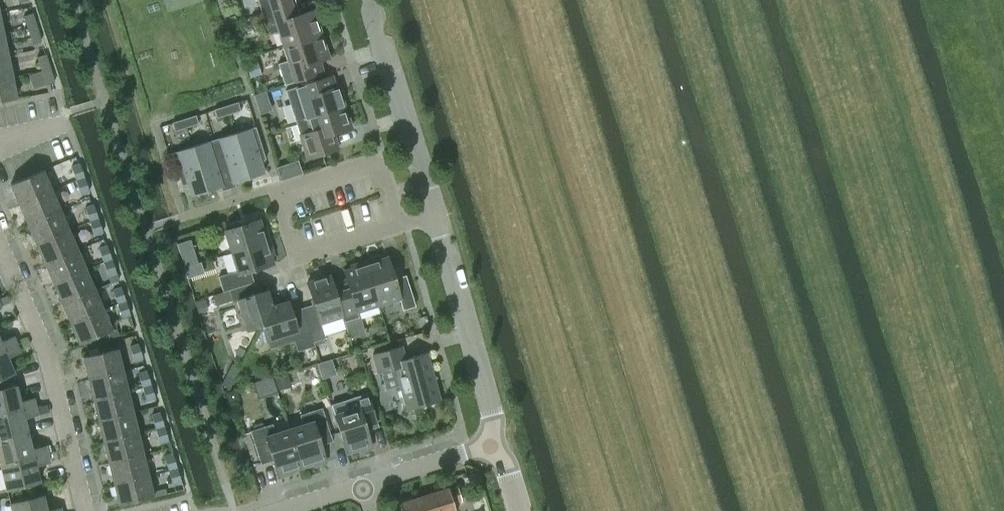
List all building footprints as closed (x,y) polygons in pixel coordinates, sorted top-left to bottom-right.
[(262,13),(289,5),(295,3),(294,0),(258,0),(262,13)] [(289,5),(262,13),(269,34),(278,31),(283,46),(322,33),(314,10),(299,14),(293,16),(289,5)] [(27,30),(35,27),(31,13),(23,16),(27,30)] [(40,41),(35,27),(27,30),(32,44),(40,41)] [(287,60),(278,63),(285,85),(312,76),(309,64),(329,57),(322,33),(283,46),(287,60)] [(41,71),(49,68),(45,54),(36,57),(41,71)] [(0,58),(0,80),(11,78),(7,56),(0,58)] [(246,63),(246,64),(250,77),(261,73),(257,61),(257,60),(246,63)] [(54,82),(49,68),(41,71),(45,85),(54,82)] [(0,80),(0,103),(16,100),(11,78),(0,80)] [(296,86),(286,90),(296,122),(305,119),(345,106),(338,86),(321,91),(318,79),(296,86)] [(238,101),(226,105),(229,114),(241,110),(238,101)] [(229,114),(226,105),(214,109),(217,118),(229,114)] [(305,119),(296,122),(300,135),(307,158),(329,151),(341,148),(336,132),(352,127),(345,106),(305,119)] [(196,115),(184,118),(187,127),(199,123),(196,115)] [(187,127),(184,118),(172,122),(175,131),(187,127)] [(255,126),(235,132),(250,178),(264,173),(261,160),(266,159),(255,126)] [(235,132),(206,142),(214,167),(229,162),(235,182),(250,178),(235,132)] [(206,142),(192,146),(206,191),(221,187),(222,191),(229,188),(236,186),(235,182),(229,162),(214,167),(206,142)] [(192,146),(172,152),(182,185),(187,183),(191,196),(206,191),(192,146)] [(297,161),(281,166),(285,179),(301,173),(297,161)] [(75,181),(83,178),(79,165),(71,167),(75,181)] [(281,166),(276,167),(280,180),(285,179),(281,166)] [(10,184),(18,204),(51,190),(42,170),(10,184)] [(88,192),(83,178),(75,181),(80,194),(88,192)] [(51,190),(18,204),(27,224),(60,210),(51,190)] [(89,221),(96,218),(92,205),(84,207),(89,221)] [(60,210),(27,224),(36,244),(68,230),(60,210)] [(96,218),(89,221),(94,235),(101,232),(96,218)] [(231,252),(269,240),(264,226),(262,226),(260,219),(224,230),(231,252)] [(68,230),(36,244),(45,264),(77,249),(68,230)] [(185,267),(198,263),(191,239),(177,243),(185,267)] [(229,289),(253,282),(250,270),(273,263),(271,256),(273,255),(269,240),(231,252),(237,270),(218,276),(223,291),(229,290),(229,289)] [(103,262),(110,259),(106,245),(98,248),(103,262)] [(77,249),(45,264),(53,283),(86,269),(77,249)] [(365,261),(379,305),(400,299),(403,310),(415,306),(406,275),(394,279),(387,256),(380,259),(379,256),(365,261)] [(115,273),(110,259),(103,262),(107,276),(115,273)] [(344,270),(350,293),(336,297),(342,317),(343,322),(359,317),(358,312),(379,305),(365,261),(350,266),(351,268),(344,270)] [(86,269),(53,283),(62,303),(94,289),(86,269)] [(314,304),(303,307),(310,332),(313,342),(325,338),(321,324),(342,317),(336,297),(329,275),(307,281),(314,304)] [(257,293),(253,282),(229,289),(233,302),(237,300),(247,330),(262,325),(272,305),(267,290),(257,293)] [(117,303),(125,300),(120,286),(112,289),(117,303)] [(94,289),(62,303),(71,323),(103,308),(94,289)] [(203,299),(196,301),(199,312),(207,310),(203,299)] [(125,300),(117,303),(122,317),(130,314),(125,300)] [(272,305),(262,325),(267,340),(297,331),(298,336),(310,332),(303,307),(291,311),(288,300),(272,305)] [(103,308),(71,323),(80,343),(112,329),(103,308)] [(15,343),(12,336),(0,342),(0,350),(15,343)] [(15,343),(0,350),(0,378),(13,372),(6,356),(18,351),(15,343)] [(134,360),(142,358),(137,343),(129,346),(134,360)] [(405,358),(401,346),(373,354),(378,373),(395,368),(407,410),(440,401),(426,352),(405,358)] [(89,378),(123,370),(117,349),(84,357),(89,378)] [(231,366),(222,384),(229,388),(238,370),(231,366)] [(128,391),(123,370),(89,378),(94,399),(128,391)] [(142,387),(150,384),(146,371),(137,373),(142,387)] [(275,378),(277,387),(278,390),(291,386),(290,383),(288,375),(275,378)] [(155,398),(150,384),(142,387),(146,401),(155,398)] [(36,407),(34,400),(20,403),(16,386),(0,390),(0,416),(36,407)] [(133,412),(128,391),(94,399),(99,420),(133,412)] [(345,400),(331,405),(334,414),(347,453),(360,449),(361,451),(372,447),(366,431),(365,425),(376,421),(368,393),(345,400)] [(27,435),(23,419),(38,415),(36,407),(0,416),(0,441),(27,435)] [(289,429),(303,472),(316,468),(315,465),(317,465),(319,472),(328,469),(319,439),(331,435),(322,408),(300,415),(303,424),(289,429)] [(138,433),(133,412),(99,420),(104,441),(138,433)] [(155,428),(163,426),(159,413),(151,415),(155,428)] [(290,476),(303,472),(289,429),(275,433),(272,423),(250,430),(259,458),(271,454),(280,483),(291,479),(290,476)] [(167,440),(163,426),(155,428),(159,442),(167,440)] [(143,454),(138,433),(104,441),(109,462),(143,454)] [(47,455),(45,447),(31,451),(27,435),(0,441),(0,464),(1,466),(47,455)] [(163,456),(168,470),(176,467),(172,453),(163,456)] [(148,475),(143,454),(109,462),(114,483),(148,475)] [(49,463),(47,455),(1,466),(7,491),(39,483),(35,466),(49,463)] [(181,481),(176,467),(168,470),(172,484),(181,481)] [(153,497),(148,475),(114,483),(119,505),(153,497)] [(461,500),(456,486),(449,488),(399,503),(401,510),(456,510),(453,502),(461,500)] [(42,494),(11,501),(13,510),(46,510),(42,494)]
